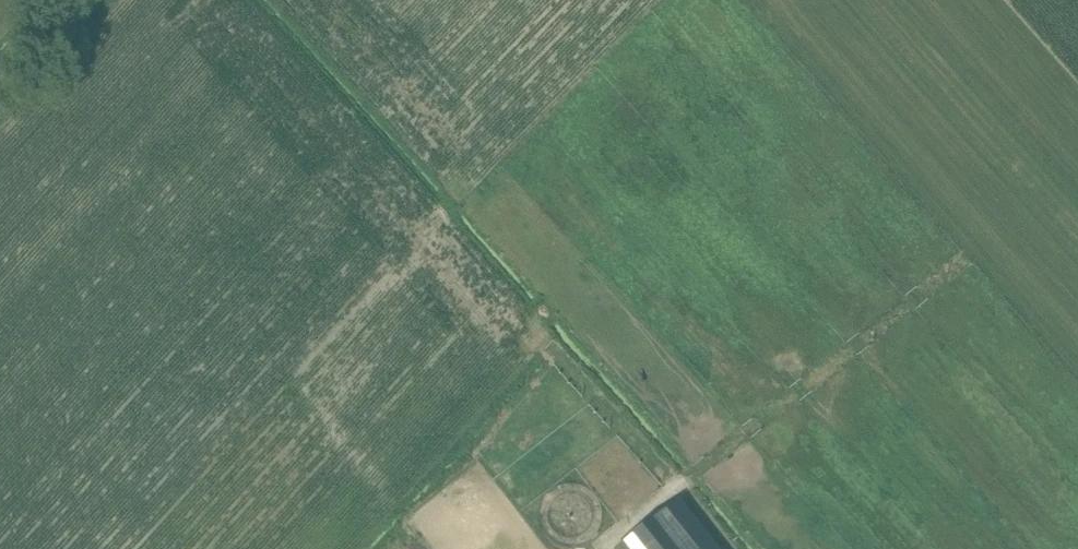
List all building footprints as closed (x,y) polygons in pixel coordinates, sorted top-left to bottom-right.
[(626,541),(632,548),(723,548),(683,497),(638,532),(626,541)]
